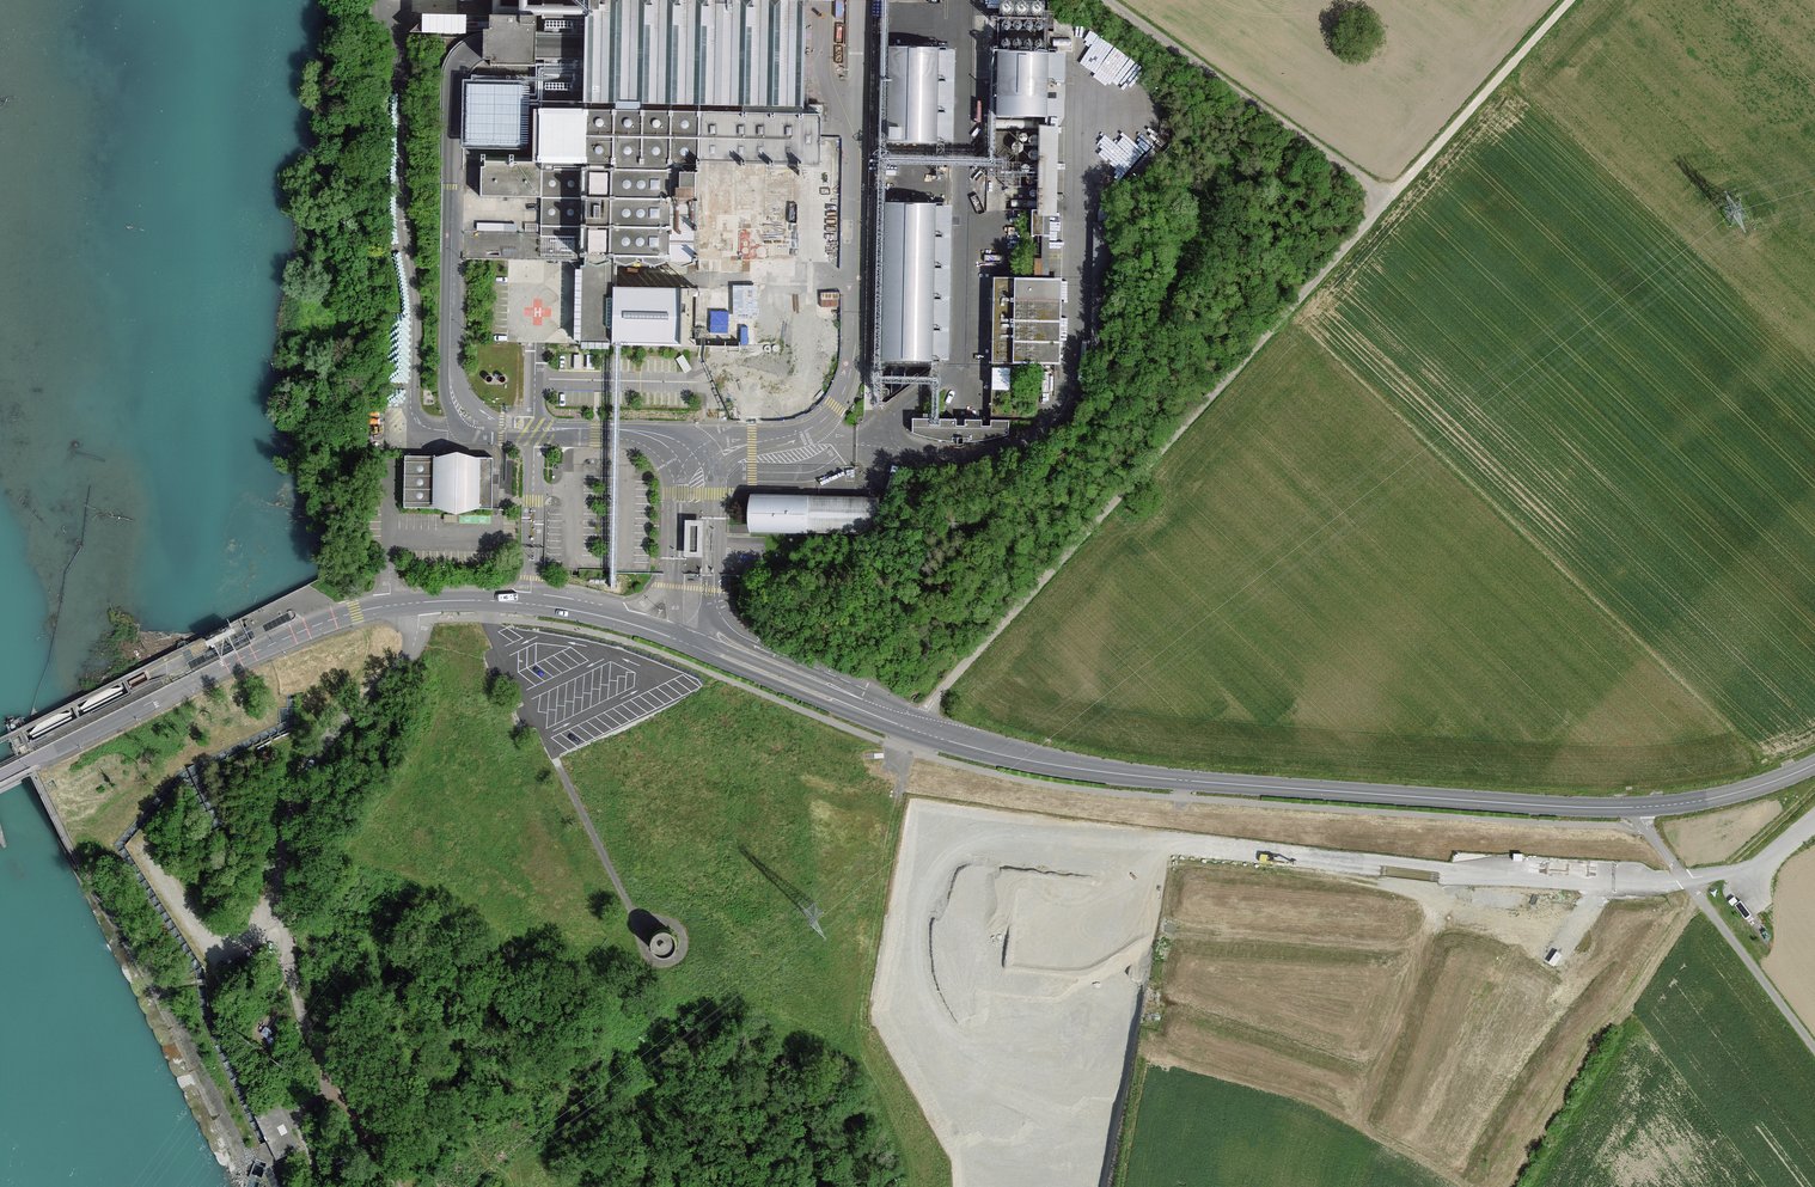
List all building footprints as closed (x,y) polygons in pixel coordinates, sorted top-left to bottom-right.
[(754,349),(753,290),(739,290),(739,273),(798,273),(797,163),(820,163),(820,113),(800,112),(803,0),(509,0),(509,13),(423,14),(406,34),(478,34),(479,52),(479,65),(533,65),(533,59),(547,59),(545,101),(511,101),(511,109),(457,108),(457,162),(479,162),(480,196),(543,198),(541,261),(690,264),(690,289),(610,288),(611,346),(754,349)] [(955,51),(887,47),(887,142),(953,144),(955,51)] [(1051,54),(996,50),(995,124),(1050,124),(1051,54)] [(1118,124),(1095,148),(1124,175),(1146,151),(1118,124)] [(1032,208),(1031,274),(1049,275),(1050,214),(1054,214),(1055,183),(1034,183),(1034,208),(1032,208)] [(951,204),(883,204),(877,362),(952,363),(951,204)] [(1061,365),(1062,280),(994,279),(993,364),(1061,365)] [(990,365),(990,387),(1009,387),(1009,365),(990,365)] [(1009,421),(913,419),(914,434),(951,442),(971,442),(1009,435),(1009,421)] [(435,457),(406,456),(404,507),(432,507),(457,511),(479,506),(494,507),(495,457),(480,457),(457,450),(435,457)] [(882,497),(750,493),(749,529),(883,533),(882,497)] [(715,531),(678,530),(678,551),(714,552),(715,531)] [(669,932),(663,931),(660,932),(655,936),(652,941),(652,945),(653,950),(656,953),(660,956),(665,957),(670,956),(675,953),(678,948),(678,943),(676,938),(673,934),(669,932)]
